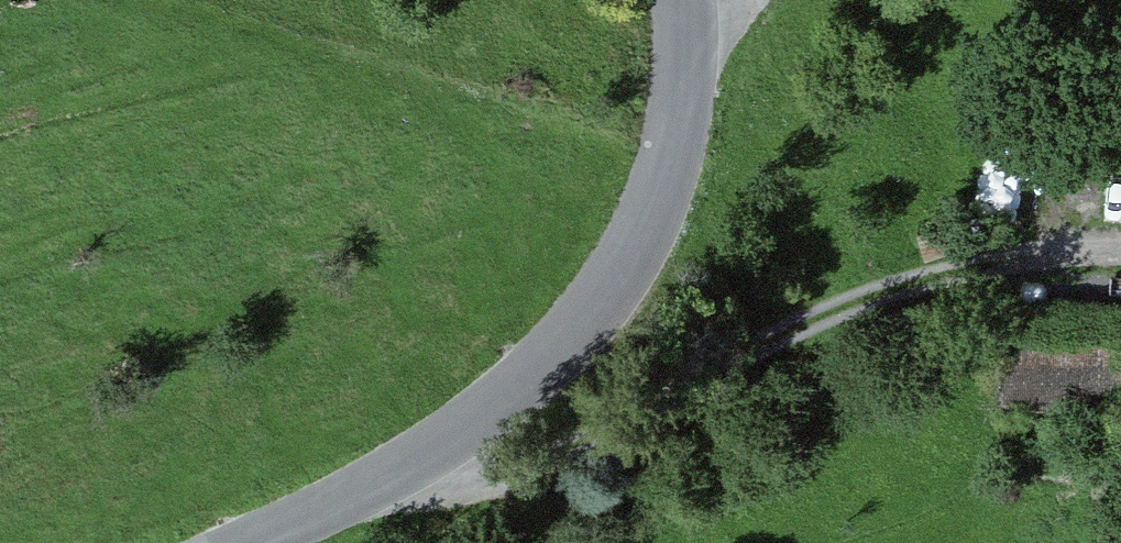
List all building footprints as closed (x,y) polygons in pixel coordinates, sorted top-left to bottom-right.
[(1013,332),(1016,399),(1120,394),(1120,381),(1118,327),(1013,332)]
